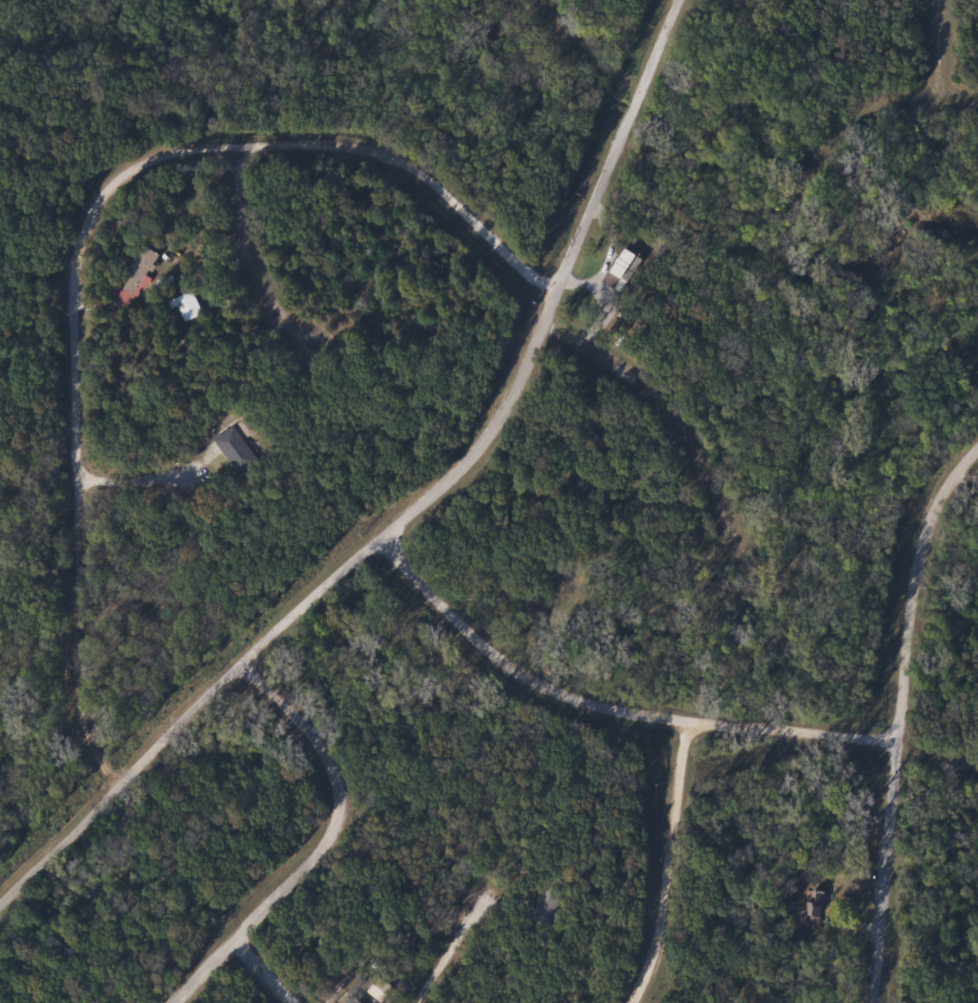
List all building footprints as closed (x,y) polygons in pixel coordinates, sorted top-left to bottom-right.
[(114,295),(131,305),(163,252),(145,241),(114,295)] [(206,315),(197,292),(177,300),(186,323),(206,315)] [(213,439),(238,476),(257,463),(233,426),(213,439)] [(550,928),(563,897),(544,889),(531,920),(550,928)]
